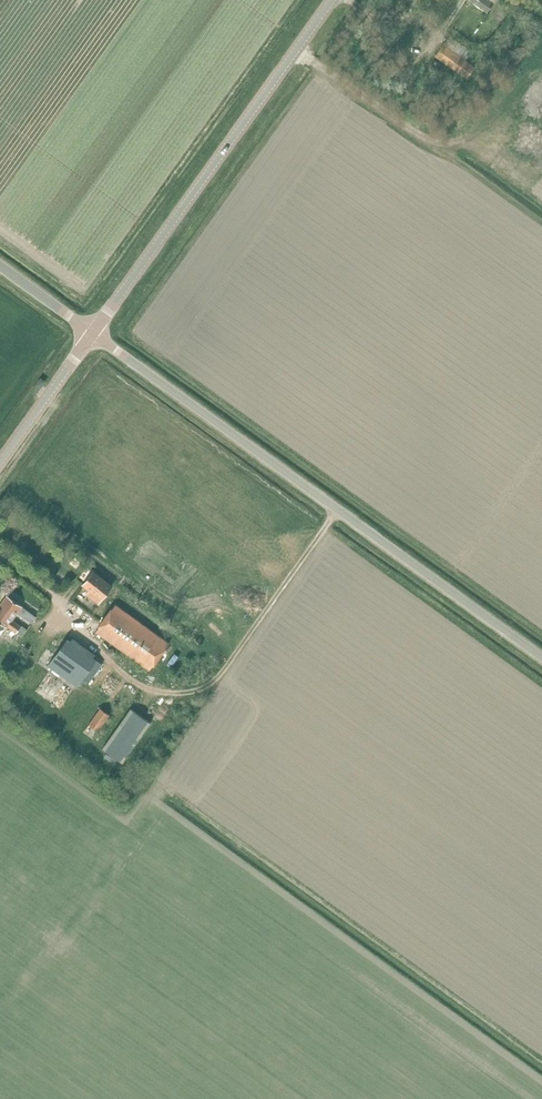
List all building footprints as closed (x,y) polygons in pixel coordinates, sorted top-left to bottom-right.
[(488,11),(496,0),(472,0),(488,11)] [(444,44),(436,55),(468,78),(475,68),(465,60),(471,52),(450,36),(444,44)] [(519,43),(508,57),(517,64),(528,49),(519,43)] [(111,586),(92,572),(82,585),(91,592),(88,595),(99,603),(111,586)] [(3,629),(5,626),(7,627),(8,625),(16,631),(20,625),(12,619),(22,605),(7,595),(0,605),(0,629),(3,629)] [(116,604),(112,609),(96,632),(149,670),(169,642),(116,604)] [(33,614),(28,620),(32,623),(37,617),(33,614)] [(67,639),(48,666),(77,687),(83,679),(89,683),(103,664),(93,657),(95,654),(73,638),(71,641),(67,639)] [(100,707),(84,730),(93,737),(109,713),(100,707)] [(131,708),(103,747),(123,762),(151,722),(131,708)]
